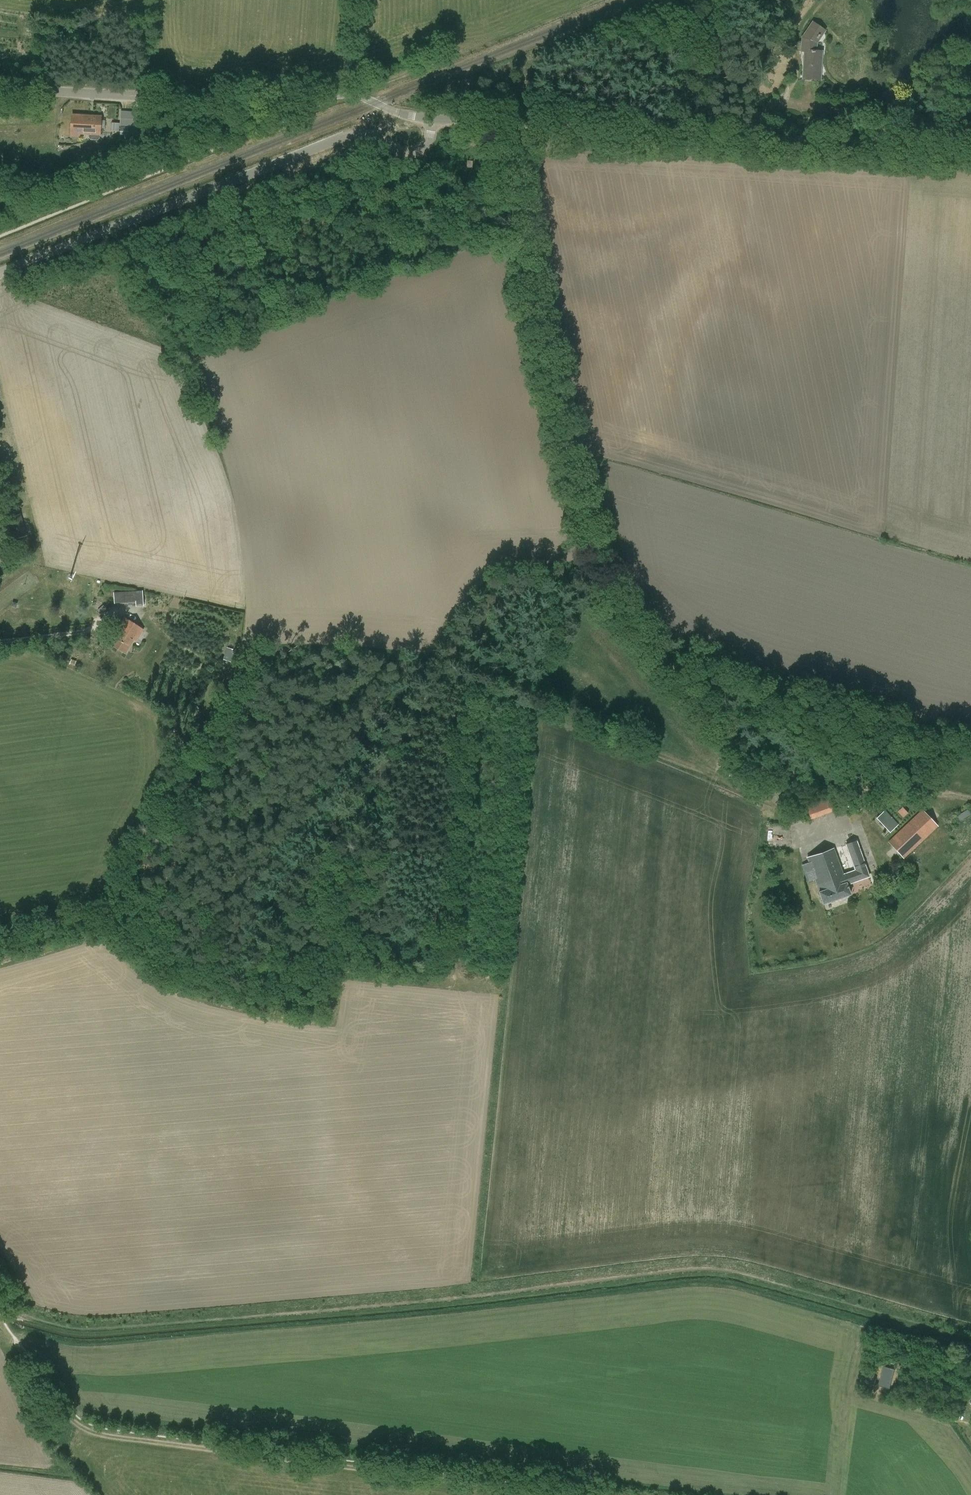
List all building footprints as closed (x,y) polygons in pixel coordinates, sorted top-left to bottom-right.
[(803,79),(819,80),(821,52),(816,52),(817,43),(825,31),(813,22),(802,38),(801,51),(805,51),(803,79)] [(121,111),(120,125),(137,126),(138,112),(121,111)] [(91,135),(92,116),(72,115),(71,136),(80,136),(80,134),(89,134),(91,135)] [(89,134),(89,138),(91,140),(98,140),(100,139),(100,135),(101,128),(105,128),(105,120),(101,120),(102,117),(92,116),(91,135),(89,134)] [(121,126),(120,136),(136,137),(136,135),(145,136),(146,128),(121,126)] [(114,605),(136,603),(135,594),(114,595),(114,605)] [(136,642),(143,630),(124,618),(117,629),(119,630),(111,644),(126,652),(133,640),(136,642)] [(811,819),(851,804),(846,790),(805,805),(811,819)] [(899,811),(904,817),(908,813),(903,807),(899,811)] [(890,832),(898,825),(885,810),(876,818),(890,832)] [(904,858),(937,827),(921,811),(888,841),(904,858)] [(847,884),(868,877),(856,841),(845,844),(854,870),(843,874),(834,848),(807,858),(818,891),(823,904),(851,894),(847,884)] [(889,1388),(895,1369),(883,1366),(878,1385),(889,1388)]
